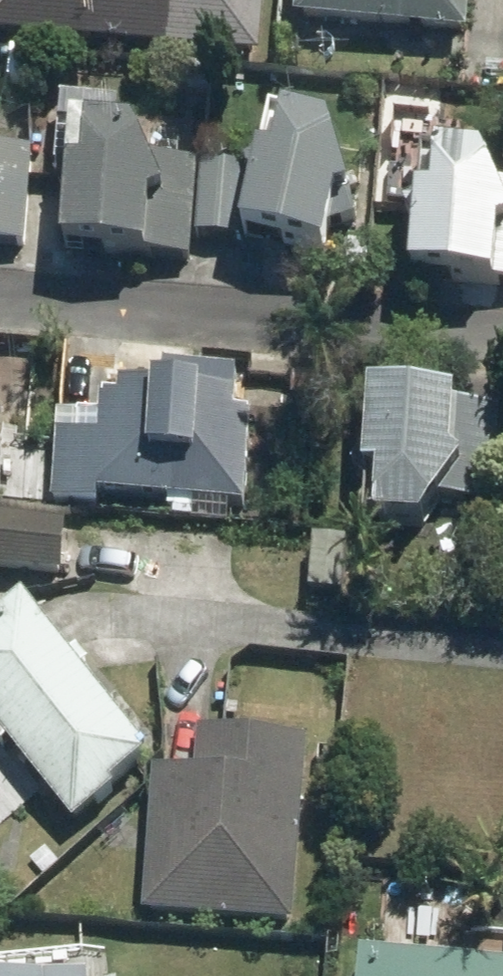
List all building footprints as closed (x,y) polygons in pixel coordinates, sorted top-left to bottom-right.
[(264,57),(269,0),(0,0),(0,35),(264,57)] [(300,25),(472,37),(475,0),(301,0),(300,25)] [(257,193),(247,234),(330,252),(341,202),(354,196),(364,145),(341,140),(334,125),(291,117),(280,156),(250,163),(257,193)] [(140,128),(78,125),(67,252),(192,263),(201,167),(152,162),(140,128)] [(34,153),(0,151),(0,246),(28,248),(34,153)] [(428,153),(416,280),(499,288),(502,241),(502,185),(492,157),(428,153)] [(247,169),(206,165),(200,238),(241,242),(247,169)] [(100,496),(248,508),(256,417),(239,416),(243,374),(168,368),(166,392),(124,388),(123,400),(109,399),(107,421),(65,417),(57,506),(99,510),(100,496)] [(376,398),(365,523),(426,528),(445,503),(496,506),(502,417),(502,407),(376,398)] [(1,572),(66,578),(71,526),(0,520),(0,579),(1,572)] [(0,631),(0,732),(78,827),(156,764),(29,607),(0,631)] [(199,778),(155,774),(143,914),(296,927),(311,744),(202,735),(199,778)] [(363,954),(362,975),(502,975),(502,965),(363,954)]
